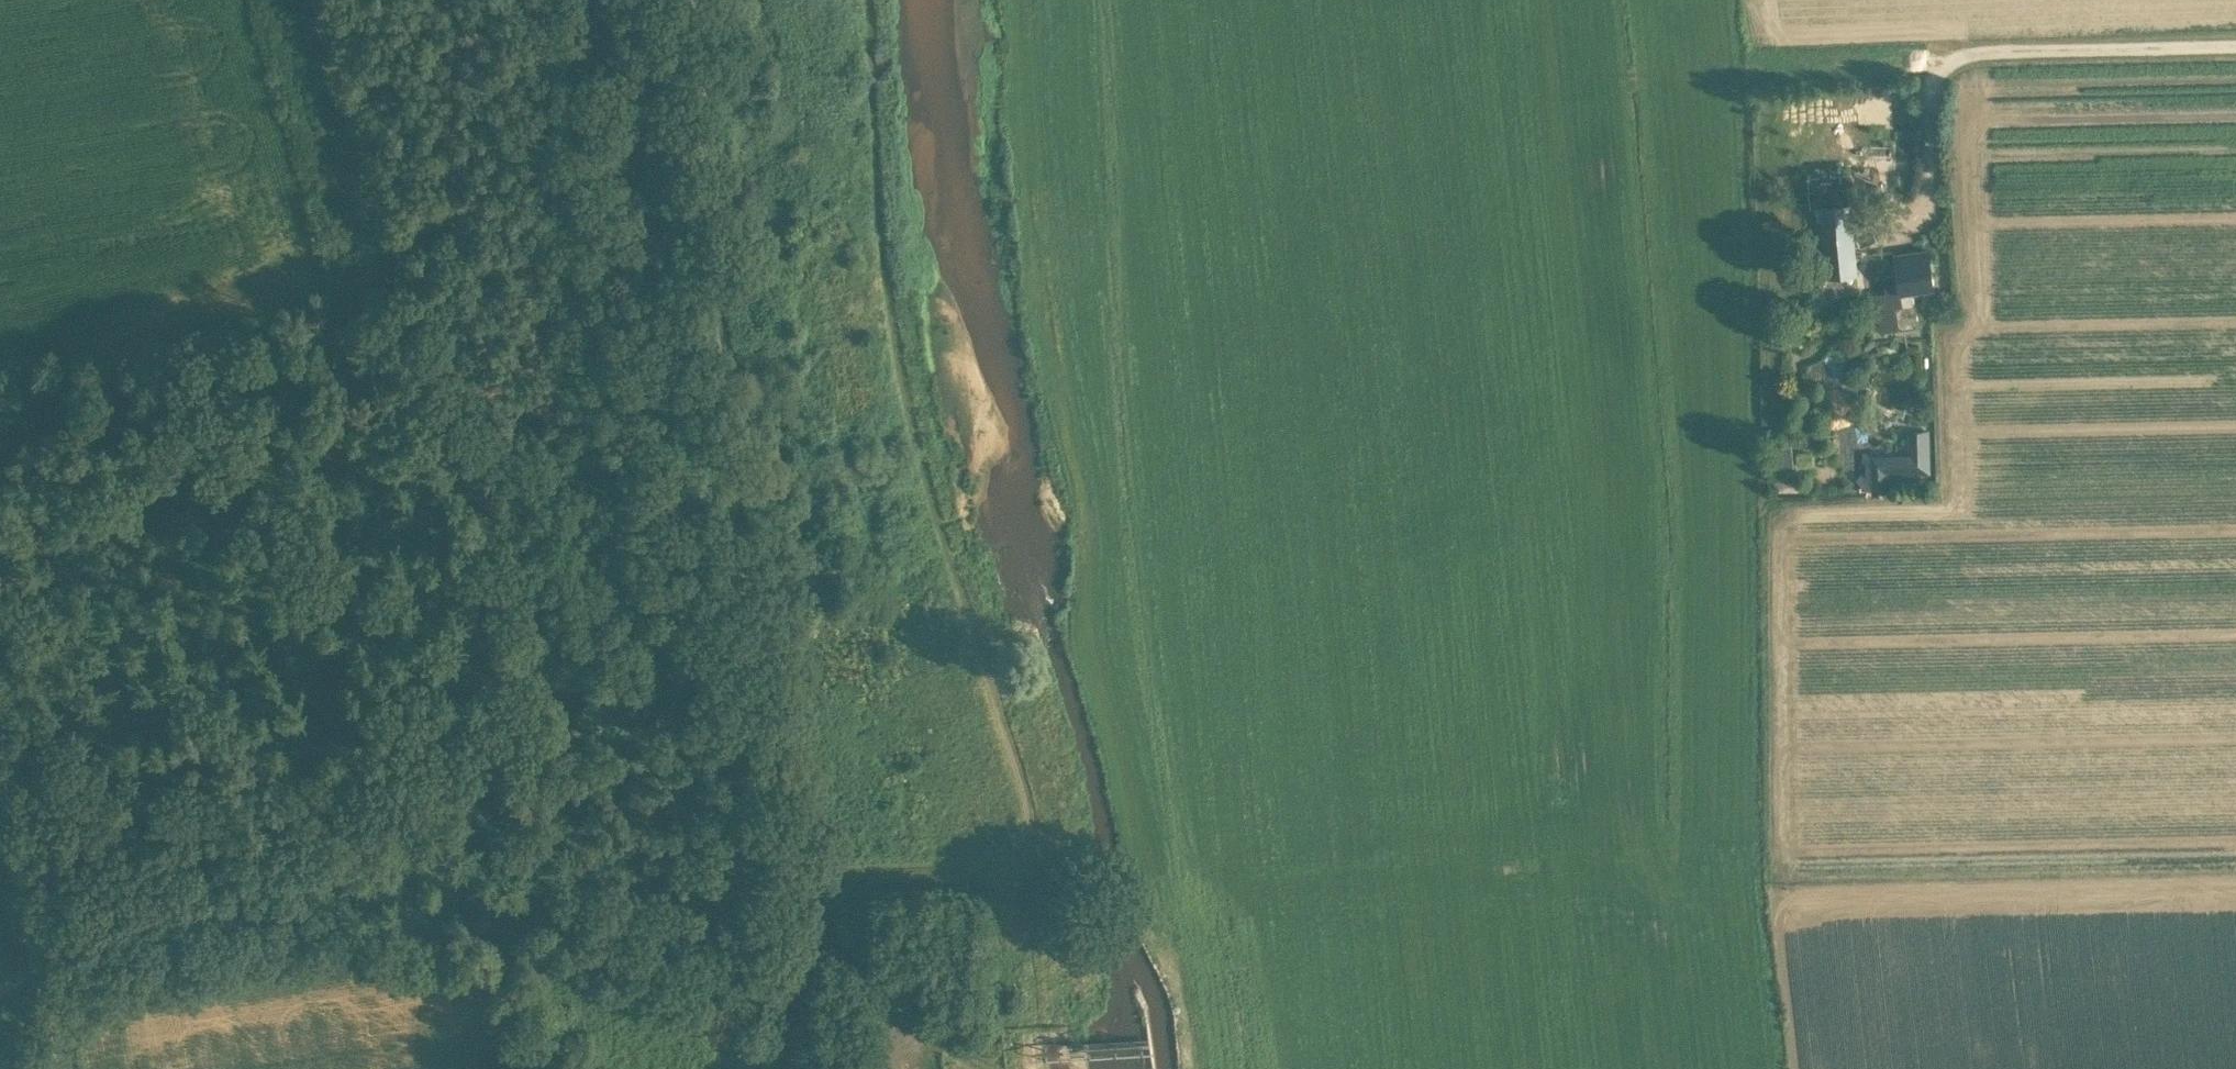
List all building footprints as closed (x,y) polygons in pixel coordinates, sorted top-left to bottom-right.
[(1816,205),(1822,204),(1850,201),(1848,179),(1814,182),(1816,205)] [(1836,236),(1832,237),(1824,237),(1827,275),(1857,273),(1854,235),(1845,235),(1844,218),(1834,219),(1836,236)] [(1896,253),(1899,272),(1883,274),(1887,306),(1898,305),(1901,326),(1920,323),(1917,303),(1915,303),(1913,289),(1935,285),(1929,248),(1913,250),(1913,251),(1896,253)] [(1910,429),(1910,451),(1872,452),(1873,491),(1889,490),(1888,471),(1930,470),(1929,429),(1910,429)] [(1794,459),(1781,460),(1782,471),(1795,470),(1794,459)]
